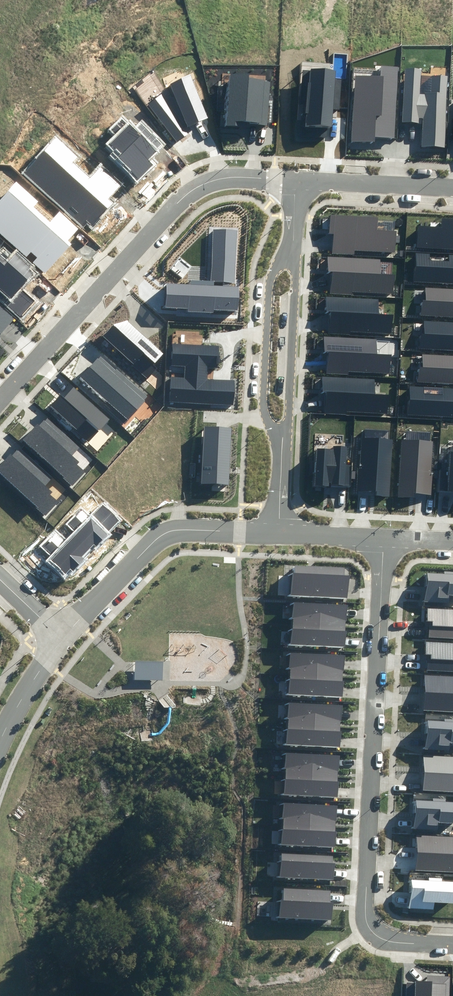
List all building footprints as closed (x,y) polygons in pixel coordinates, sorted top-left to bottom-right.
[(380,76),(355,75),(350,142),(374,144),(375,137),(395,138),(399,67),(381,66),(380,76)] [(347,109),(350,81),(334,80),(335,70),(303,68),(299,119),(305,120),(304,136),(329,138),(331,107),(347,109)] [(423,118),(422,146),(445,147),(448,76),(421,75),(422,69),(405,69),(403,122),(419,123),(419,118),(423,118)] [(159,96),(148,105),(176,142),(184,137),(191,132),(189,127),(199,121),(207,117),(191,77),(182,80),(169,88),(159,96)] [(269,79),(226,78),(224,126),(266,129),(269,79)] [(131,121),(106,145),(113,152),(109,156),(135,183),(155,164),(150,159),(159,150),(131,121)] [(57,138),(23,173),(82,226),(87,221),(93,226),(113,204),(108,200),(123,184),(102,165),(90,177),(75,164),(81,157),(57,138)] [(0,203),(0,232),(27,257),(31,253),(37,258),(33,262),(45,273),(72,244),(69,240),(79,230),(59,212),(50,222),(34,207),(39,202),(17,183),(0,203)] [(355,250),(395,252),(396,231),(377,230),(377,217),(332,214),(330,234),(334,234),(332,253),(355,255),(355,250)] [(443,218),(443,228),(419,226),(418,247),(452,249),(452,219),(443,218)] [(237,231),(214,230),(212,281),(191,280),(191,285),(166,284),(165,299),(165,308),(188,309),(188,312),(214,313),(214,310),(239,311),(240,287),(229,286),(230,282),(235,282),(237,231)] [(415,282),(452,284),(452,255),(449,255),(449,262),(429,261),(429,254),(416,253),(415,282)] [(10,298),(34,274),(28,269),(30,266),(16,254),(5,265),(0,261),(0,288),(10,298)] [(352,291),(393,294),(394,275),(381,274),(382,260),(328,256),(327,271),(333,272),(332,294),(352,295),(352,291)] [(422,315),(452,317),(452,289),(426,288),(426,301),(422,301),(422,315)] [(350,330),(392,332),(393,314),(379,314),(379,301),(326,299),(326,311),(331,311),(330,334),(350,334),(350,330)] [(16,319),(0,303),(0,336),(16,319)] [(126,320),(106,340),(143,375),(164,354),(126,320)] [(419,349),(452,350),(452,323),(424,322),(424,334),(420,334),(419,349)] [(349,371),(390,373),(391,355),(376,354),(377,340),(325,337),(324,352),(328,352),(327,374),(349,375),(349,371)] [(218,346),(172,344),(171,365),(186,365),(185,378),(171,377),(170,402),(233,405),(234,380),(225,380),(207,379),(208,368),(217,368),(218,346)] [(417,382),(452,384),(452,356),(423,355),(423,367),(418,367),(417,382)] [(101,356),(79,378),(127,421),(147,398),(101,356)] [(347,411),(387,412),(388,394),(375,394),(375,379),(323,377),(322,392),(327,392),(326,413),(347,414),(347,411)] [(407,414),(452,416),(452,389),(408,387),(407,414)] [(61,395),(50,409),(89,442),(109,419),(74,388),(64,399),(61,395)] [(36,426),(22,439),(73,485),(86,469),(72,456),(79,448),(48,420),(40,429),(36,426)] [(231,430),(205,428),(202,489),(228,492),(231,430)] [(374,495),(389,496),(393,439),(362,437),(359,490),(375,491),(374,495)] [(414,494),(432,495),(433,473),(431,473),(432,442),(402,440),(399,496),(414,497),(414,494)] [(331,484),(350,486),(352,465),(345,464),(347,445),(334,444),(333,450),(316,449),(313,487),(328,488),(328,482),(331,482),(331,484)] [(0,466),(0,473),(45,515),(57,500),(45,487),(52,480),(17,448),(0,466)] [(439,491),(452,491),(452,452),(450,452),(449,470),(440,470),(439,491)] [(57,531),(41,547),(50,557),(47,561),(66,579),(107,538),(123,522),(104,504),(91,515),(83,508),(67,524),(75,532),(66,541),(57,531)] [(449,603),(449,595),(452,595),(452,572),(444,571),(444,574),(426,573),(424,602),(449,603)] [(342,577),(289,574),(288,594),(341,597),(342,577)] [(343,605),(290,602),(289,623),(342,626),(343,605)] [(428,608),(427,620),(430,620),(429,638),(452,639),(452,610),(428,608)] [(342,626),(289,623),(287,643),(341,646),(342,626)] [(426,642),(426,655),(429,655),(428,671),(452,671),(452,643),(426,642)] [(341,656),(287,653),(286,674),(339,677),(341,656)] [(161,659),(135,659),(134,678),(161,678),(161,659)] [(339,677),(286,674),(285,694),(338,697),(339,677)] [(424,674),(423,710),(452,712),(452,675),(424,674)] [(337,707),(284,704),(283,725),(336,728),(337,707)] [(428,720),(426,749),(450,751),(450,742),(452,742),(452,719),(445,718),(445,722),(428,720)] [(336,728),(283,725),(282,745),(335,748),(336,728)] [(335,757),(282,754),(281,774),(334,777),(335,757)] [(424,755),(422,790),(452,792),(452,757),(424,755)] [(334,777),(281,774),(280,795),(333,798),(334,777)] [(452,823),(452,802),(445,802),(445,798),(432,798),(432,801),(415,800),(414,829),(438,830),(439,822),(452,823)] [(333,804),(279,801),(278,822),(331,825),(333,804)] [(331,825),(278,822),(277,842),(330,845),(331,825)] [(417,835),(415,870),(452,872),(452,836),(417,835)] [(331,857),(278,854),(277,875),(330,878),(331,857)] [(434,909),(434,902),(452,903),(452,882),(442,881),(442,878),(429,877),(429,881),(412,880),(410,908),(434,909)] [(281,894),(277,894),(276,914),(329,918),(331,897),(327,896),(327,889),(282,886),(281,894)] [(451,976),(426,975),(426,982),(407,981),(406,995),(450,995),(451,976)]
